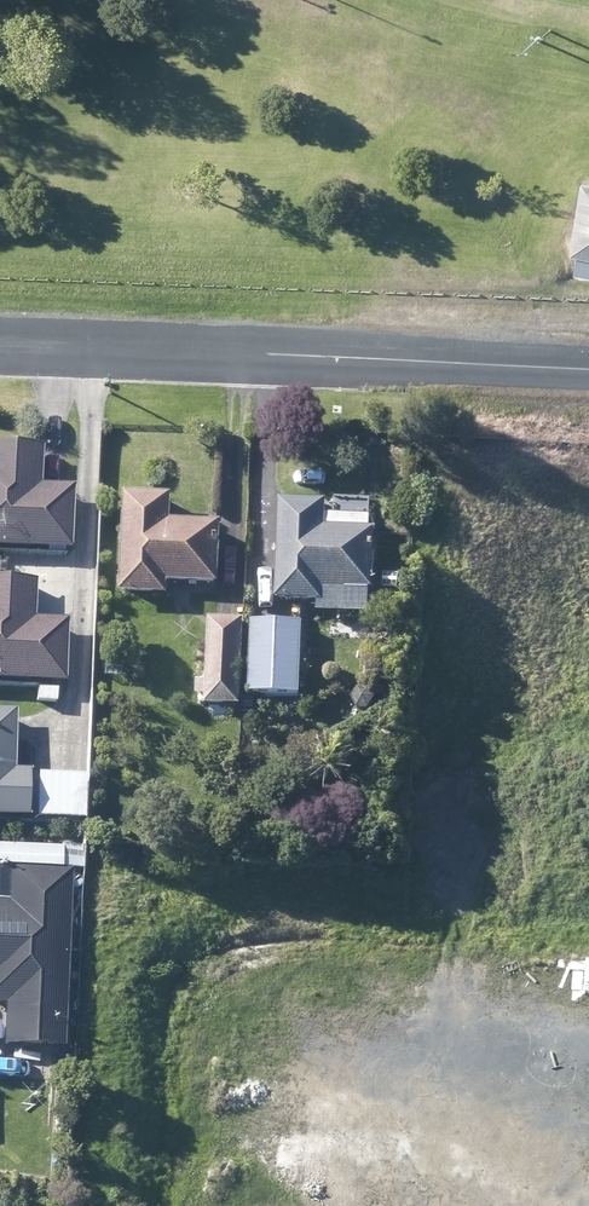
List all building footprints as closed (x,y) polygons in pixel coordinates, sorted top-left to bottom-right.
[(580,180),(569,250),(576,252),(573,274),(588,276),(588,181),(580,180)] [(72,548),(74,484),(43,483),(44,448),(0,446),(0,546),(72,548)] [(163,522),(164,502),(164,498),(117,496),(113,594),(160,597),(160,584),(169,584),(212,586),(214,530),(214,525),(175,523),(163,522)] [(320,504),(310,504),(282,502),(275,501),(269,600),(295,602),(309,603),(312,603),(311,614),(360,615),(361,612),(362,592),(366,593),(369,538),(364,532),(364,525),(364,521),(319,519),(320,508),(320,504)] [(66,682),(69,619),(34,618),(36,581),(0,580),(0,679),(66,682)] [(237,620),(215,619),(203,619),(200,681),(191,681),(190,696),(200,697),(199,706),(233,708),(237,620)] [(239,696),(238,709),(249,709),(250,695),(292,697),(295,622),(247,621),(244,696),(239,696)] [(120,661),(101,661),(101,669),(107,669),(107,676),(119,676),(120,661)] [(367,691),(360,690),(355,689),(348,698),(351,708),(363,711),(370,702),(367,691)] [(0,706),(0,814),(31,813),(30,770),(14,770),(13,706),(0,706)] [(68,1047),(73,872),(15,870),(14,901),(0,900),(0,1006),(7,1006),(7,1045),(68,1047)]
